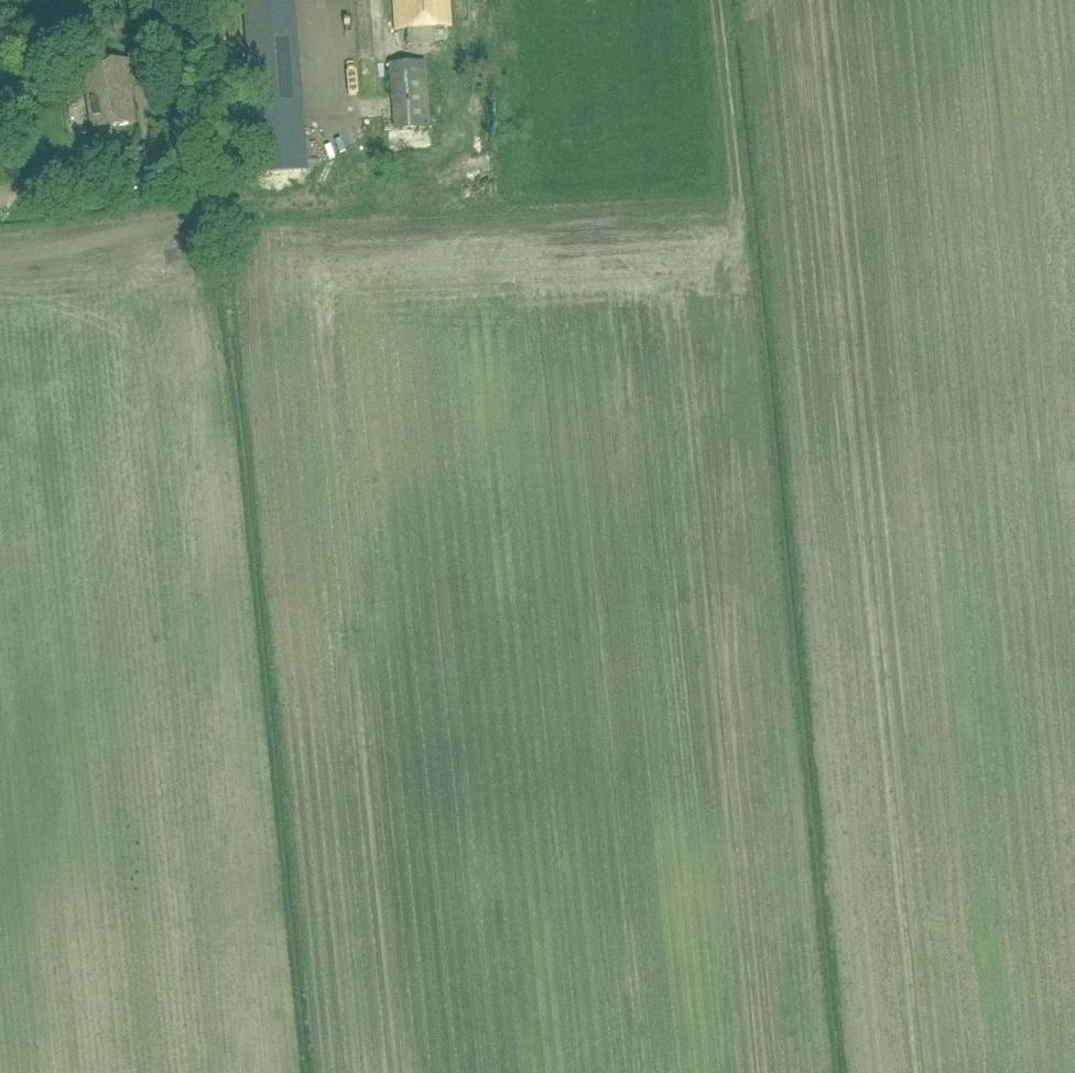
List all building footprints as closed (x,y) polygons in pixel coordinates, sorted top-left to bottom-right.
[(255,177),(304,174),(291,0),(241,0),(255,177)] [(397,32),(449,28),(447,0),(395,0),(397,32)] [(90,133),(134,127),(129,91),(131,90),(127,63),(81,69),(90,133)] [(393,134),(429,130),(424,64),(387,66),(393,134)]
